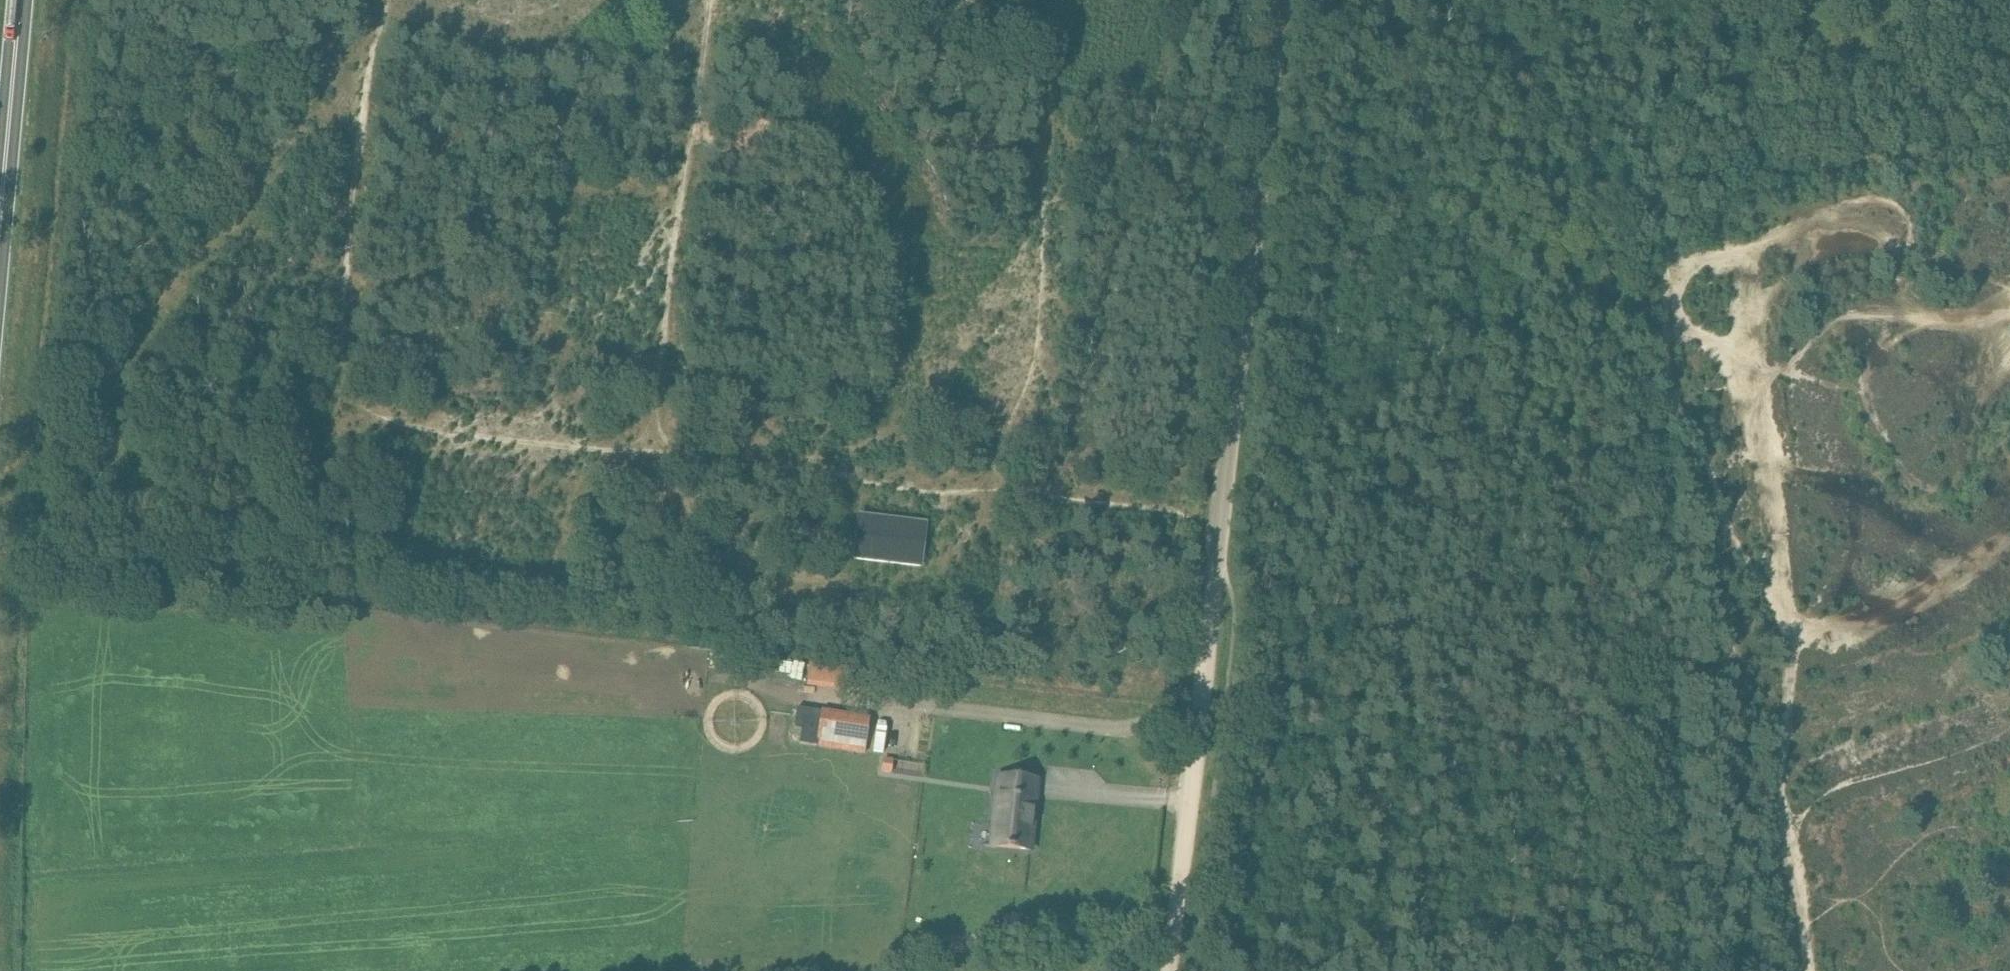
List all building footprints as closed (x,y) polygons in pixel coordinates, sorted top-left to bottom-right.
[(921,566),(926,524),(860,517),(855,559),(921,566)] [(811,662),(808,684),(859,690),(862,668),(811,662)] [(871,718),(798,707),(795,729),(803,730),(801,744),(866,754),(871,718)] [(897,765),(921,769),(920,772),(924,773),(926,765),(884,757),(881,773),(893,775),(894,769),(897,769),(897,765)] [(995,847),(1030,850),(1033,826),(1029,826),(1030,818),(1033,819),(1036,798),(1032,798),(1034,782),(1037,783),(1037,781),(999,777),(994,825),(997,825),(995,847)]
